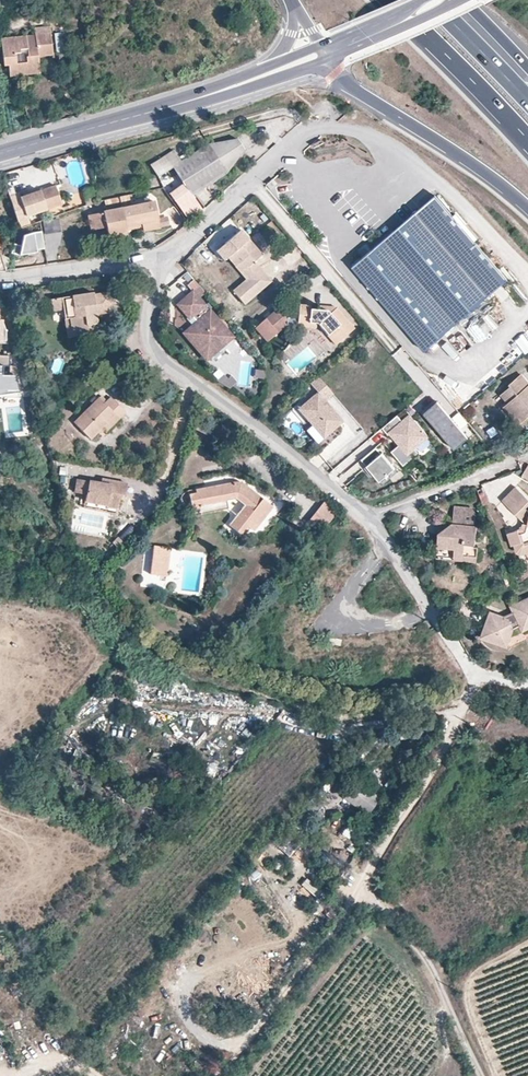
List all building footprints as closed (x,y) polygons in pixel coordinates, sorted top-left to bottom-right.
[(36,35),(0,39),(3,65),(7,65),(9,76),(39,73),(38,57),(52,56),(49,27),(35,29),(36,35)] [(56,53),(63,53),(62,33),(55,34),(56,53)] [(9,83),(1,85),(3,100),(11,99),(9,83)] [(181,162),(174,150),(151,165),(159,178),(174,168),(186,186),(172,195),(188,218),(201,209),(191,195),(227,172),(244,149),(237,138),(210,144),(181,162)] [(277,183),(273,178),(267,184),(271,188),(277,183)] [(46,210),(49,218),(65,212),(56,186),(20,196),(27,216),(46,210)] [(94,202),(92,189),(82,190),(82,191),(83,202),(83,206),(94,202)] [(82,191),(64,196),(68,207),(83,202),(82,191)] [(424,350),(506,279),(434,195),(352,266),(424,350)] [(155,201),(123,208),(126,226),(142,223),(143,227),(143,230),(161,227),(158,217),(155,201)] [(126,226),(123,208),(88,215),(91,230),(106,227),(109,238),(128,234),(127,230),(126,226)] [(158,217),(161,227),(171,225),(169,215),(158,217)] [(228,257),(232,254),(239,261),(234,265),(246,279),(233,290),(245,305),(267,286),(260,278),(266,273),(254,261),(262,254),(249,239),(241,229),(216,251),(224,260),(228,257)] [(41,231),(24,235),(21,245),(13,244),(11,253),(20,254),(19,256),(37,253),(36,250),(44,248),(41,231)] [(6,270),(10,258),(3,255),(0,246),(0,270),(6,270)] [(232,254),(228,257),(234,265),(239,261),(232,254)] [(272,281),(266,273),(260,278),(267,286),(272,281)] [(199,287),(193,293),(178,306),(190,320),(192,318),(198,324),(200,327),(197,329),(195,326),(185,335),(203,355),(228,333),(199,299),(205,294),(199,287)] [(94,293),(63,297),(66,318),(71,318),(74,336),(89,334),(93,329),(90,326),(92,323),(93,324),(94,324),(95,324),(97,323),(98,322),(98,321),(98,319),(97,318),(98,316),(97,314),(114,312),(111,292),(95,295),(94,293)] [(312,306),(300,305),(299,317),(311,319),(310,323),(317,324),(319,324),(329,335),(334,331),(341,340),(355,327),(338,308),(330,313),(328,311),(320,310),(311,309),(312,306)] [(287,316),(280,308),(259,327),(270,340),(285,328),(283,325),(284,324),(287,321),(287,316)] [(311,319),(299,317),(299,327),(317,328),(317,324),(310,323),(311,319)] [(270,340),(259,327),(255,329),(267,343),(270,340)] [(334,331),(329,335),(336,344),(341,340),(334,331)] [(233,338),(228,333),(203,355),(207,360),(233,338)] [(503,347),(515,363),(527,353),(527,344),(520,334),(503,347)] [(0,357),(0,401),(19,398),(17,367),(10,368),(10,357),(0,357)] [(226,374),(219,382),(229,391),(236,383),(226,374)] [(512,386),(515,389),(519,386),(523,390),(527,385),(527,382),(521,374),(510,384),(512,386)] [(319,378),(311,385),(319,393),(299,410),(310,423),(324,439),(336,428),(343,422),(325,401),(333,394),(319,378)] [(500,396),(508,405),(510,403),(516,410),(510,416),(519,426),(527,418),(527,385),(523,390),(519,386),(515,389),(512,386),(500,396)] [(90,400),(94,404),(99,398),(96,394),(90,400)] [(104,403),(99,398),(94,404),(74,423),(91,439),(98,431),(116,413),(120,418),(126,411),(111,396),(107,400),(104,403)] [(469,437),(437,400),(423,412),(455,449),(469,437)] [(504,409),(510,416),(516,410),(510,403),(508,405),(504,409)] [(116,413),(98,431),(100,434),(104,429),(106,431),(120,418),(116,413)] [(397,416),(383,428),(388,435),(391,433),(396,439),(398,438),(402,442),(391,451),(403,465),(418,452),(414,447),(428,435),(410,413),(402,421),(397,416)] [(324,439),(310,423),(304,428),(323,450),(342,435),(336,428),(324,439)] [(377,449),(363,461),(368,467),(375,475),(381,482),(396,469),(383,454),(382,455),(377,449)] [(375,475),(368,467),(366,469),(373,477),(375,475)] [(196,488),(234,481),(233,478),(196,485),(196,488)] [(101,483),(78,479),(76,489),(87,491),(86,494),(85,501),(107,505),(107,506),(118,508),(121,494),(125,495),(128,483),(112,481),(111,485),(101,483)] [(239,481),(234,481),(196,488),(197,492),(189,493),(193,510),(201,509),(199,504),(236,498),(243,504),(240,508),(228,523),(240,533),(241,532),(247,525),(251,528),(254,530),(261,521),(258,518),(262,513),(265,516),(272,508),(273,506),(271,504),(246,484),(244,484),(242,482),(239,481)] [(248,482),(246,484),(271,504),(273,501),(248,482)] [(523,523),(524,523),(527,524),(525,531),(520,533),(518,529),(507,533),(512,545),(514,545),(516,551),(520,554),(526,552),(527,554),(527,508),(525,507),(527,505),(527,498),(516,487),(503,500),(523,523)] [(234,502),(240,508),(243,504),(236,498),(199,504),(201,509),(234,502)] [(310,519),(324,530),(338,512),(324,501),(310,519)] [(454,521),(449,524),(450,529),(445,532),(442,529),(438,532),(437,547),(454,549),(454,553),(464,554),(470,550),(471,545),(475,546),(478,524),(473,524),(475,513),(470,508),(456,506),(454,521)] [(275,510),(272,508),(265,516),(268,519),(275,510)] [(264,523),(261,521),(254,530),(257,532),(264,523)] [(522,527),(518,529),(520,533),(525,531),(527,524),(524,523),(522,527)] [(245,535),(251,528),(247,525),(241,532),(245,535)] [(154,545),(151,566),(169,568),(171,547),(154,545)] [(464,554),(454,553),(454,560),(476,561),(478,546),(475,546),(471,545),(470,550),(464,554)] [(169,568),(151,566),(150,574),(167,576),(169,568)] [(513,613),(515,616),(509,618),(504,616),(491,611),(481,637),(507,646),(513,628),(519,626),(522,631),(527,628),(527,599),(511,607),(513,613)] [(377,741),(371,736),(352,760),(358,766),(377,741)] [(398,768),(393,775),(398,778),(403,771),(398,768)] [(342,835),(349,840),(356,830),(349,825),(342,835)] [(300,890),(316,898),(321,889),(305,881),(300,890)] [(275,903),(271,907),(281,918),(285,914),(275,903)]
